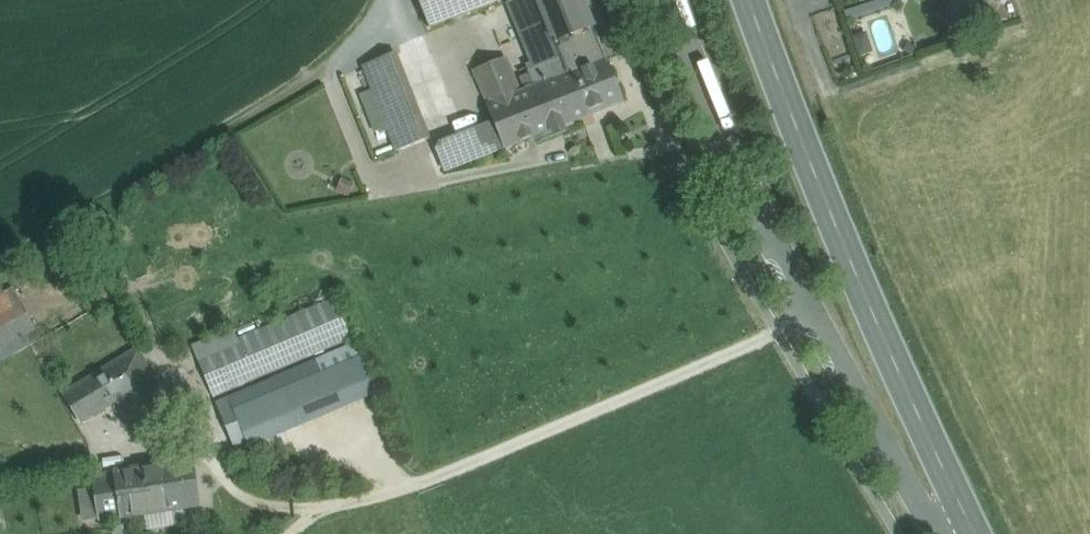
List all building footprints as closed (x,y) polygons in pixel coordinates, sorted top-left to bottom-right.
[(429,28),(503,0),(419,0),(429,28)] [(508,3),(534,66),(541,84),(535,87),(520,93),(489,105),(496,121),(505,144),(507,148),(623,102),(616,84),(620,82),(617,76),(613,77),(606,61),(607,61),(582,0),(515,0),(508,3)] [(839,1),(846,21),(898,2),(897,0),(841,0),(839,1)] [(851,27),(855,53),(869,51),(866,25),(851,27)] [(395,53),(363,65),(369,82),(402,69),(395,53)] [(505,57),(474,70),(488,103),(489,105),(520,93),(505,57)] [(534,66),(527,68),(535,87),(541,84),(534,66)] [(402,69),(369,82),(388,129),(420,116),(402,69)] [(420,116),(388,129),(397,151),(429,138),(420,116)] [(496,121),(439,143),(436,149),(443,169),(505,144),(496,121)] [(338,297),(197,357),(236,452),(377,392),(338,297)] [(0,313),(0,346),(23,334),(9,308),(0,313)] [(143,366),(110,385),(115,395),(134,426),(166,407),(143,366)] [(105,375),(66,398),(78,418),(115,395),(110,385),(105,375)] [(192,461),(115,473),(116,475),(94,478),(100,518),(122,515),(122,516),(198,504),(192,461)]
